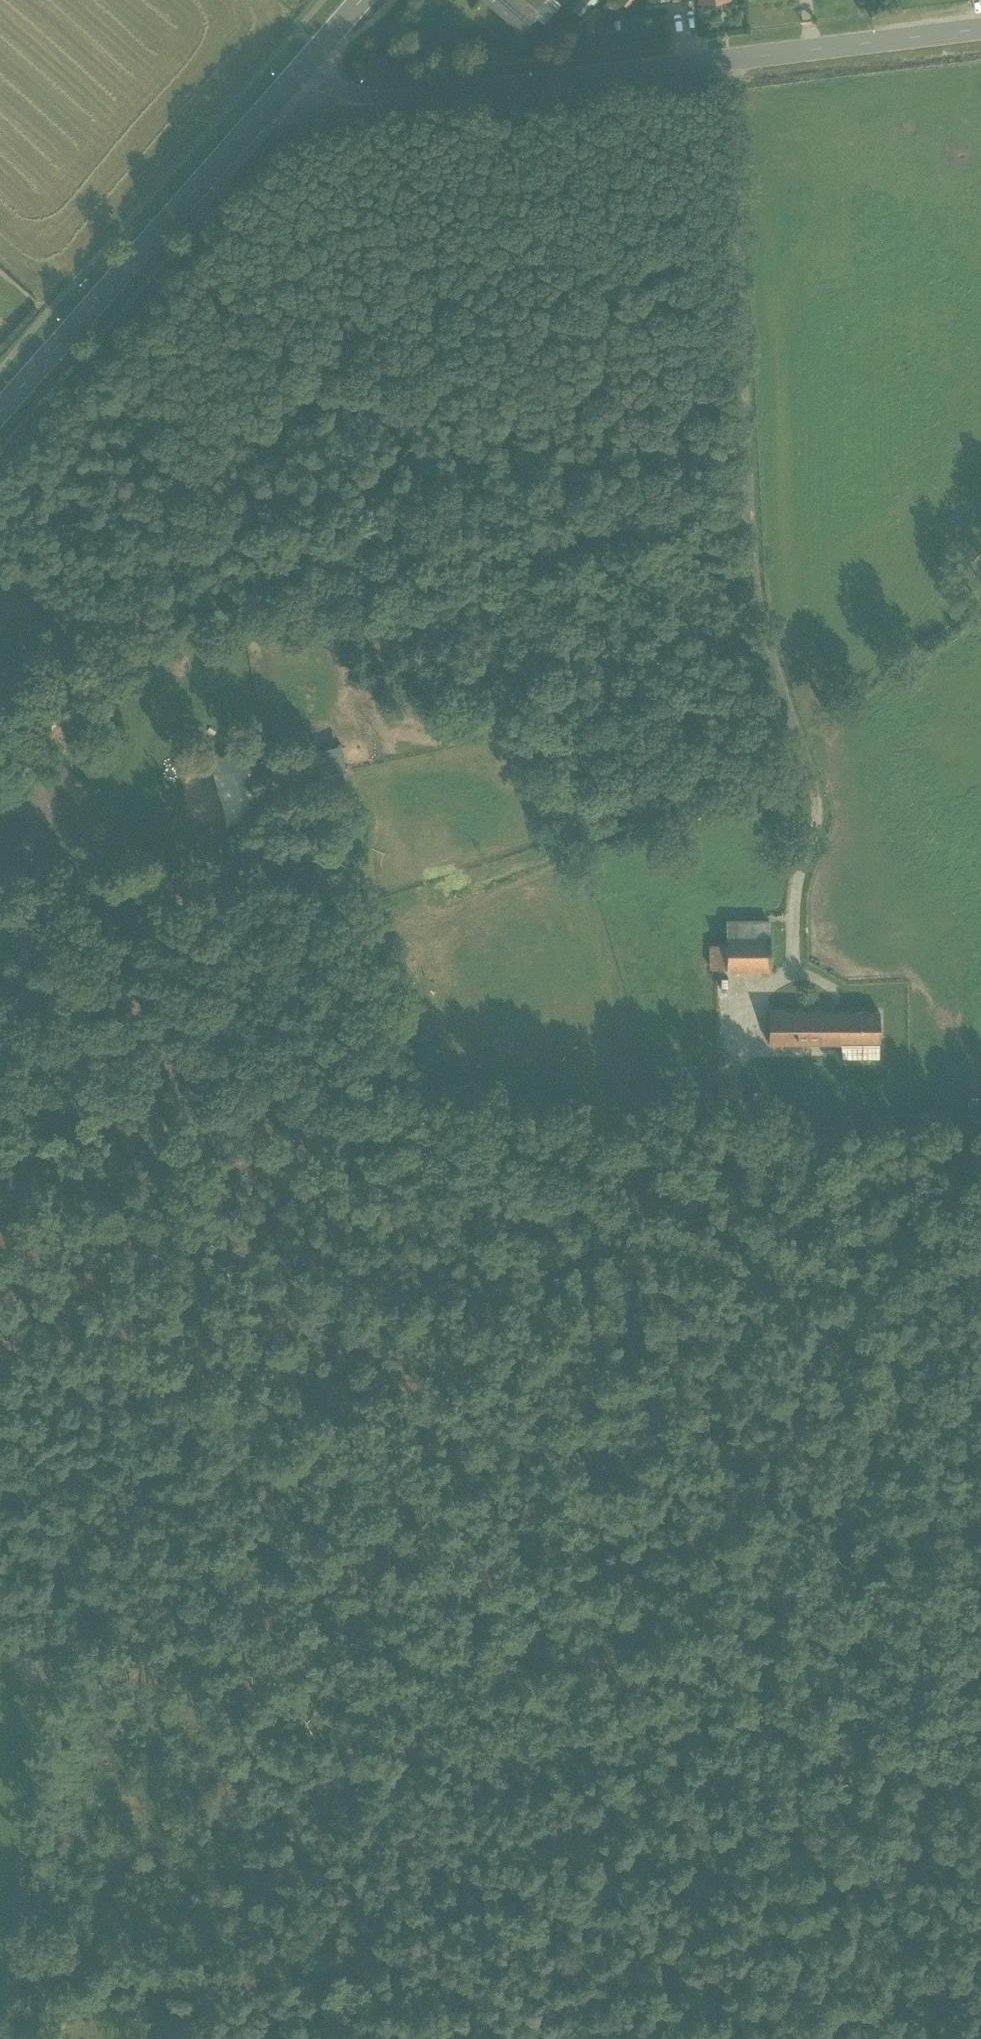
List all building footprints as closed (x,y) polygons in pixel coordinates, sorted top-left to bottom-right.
[(553,0),(487,0),(523,33),(553,0)] [(277,786),(346,771),(340,745),(271,760),(277,786)] [(712,924),(711,964),(778,966),(779,927),(712,924)] [(773,1042),(881,1043),(881,1006),(773,1005),(773,1042)]
